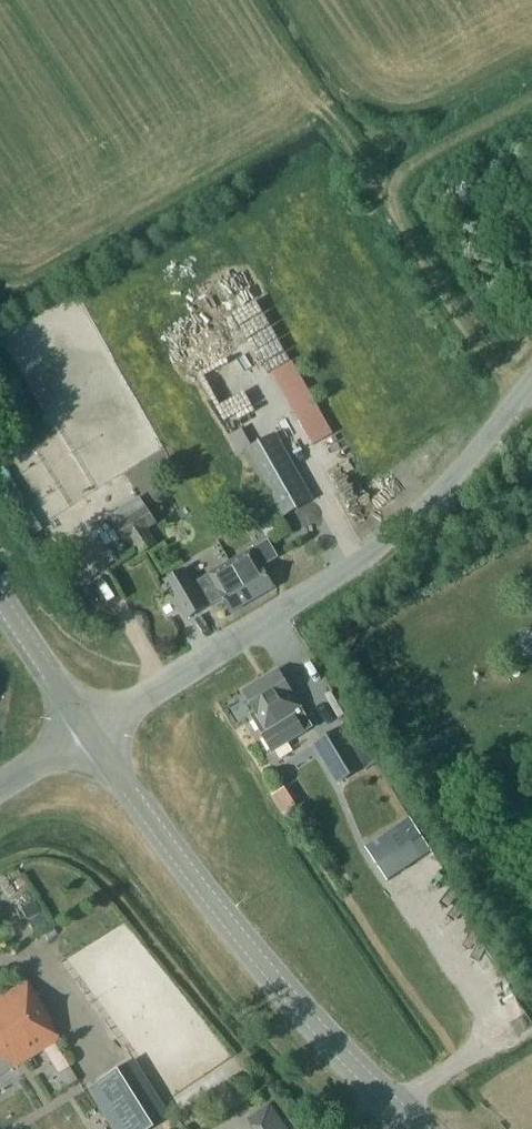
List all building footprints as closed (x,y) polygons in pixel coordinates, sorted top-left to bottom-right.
[(322,437),(277,336),(255,346),(300,447),(322,437)] [(314,502),(276,434),(244,452),(282,520),(314,502)] [(125,542),(131,538),(139,550),(154,541),(146,529),(155,523),(146,508),(116,527),(125,542)] [(268,543),(231,564),(253,601),(274,588),(262,567),(277,558),(268,543)] [(184,570),(165,581),(187,619),(206,608),(206,609),(223,599),(231,613),(253,601),(231,564),(194,586),(184,570)] [(245,692),(257,712),(250,716),(262,735),(261,736),(272,754),(313,729),(293,696),(278,672),(245,692)] [(366,769),(341,727),(313,744),(337,785),(366,769)] [(288,785),(274,794),(281,805),(295,796),(288,785)] [(369,853),(388,882),(422,859),(403,830),(369,853)] [(58,1041),(49,1026),(52,1024),(27,983),(0,999),(0,1077),(58,1041)] [(251,1125),(250,1126),(252,1128),(286,1128),(270,1105),(247,1120),(251,1125)]
